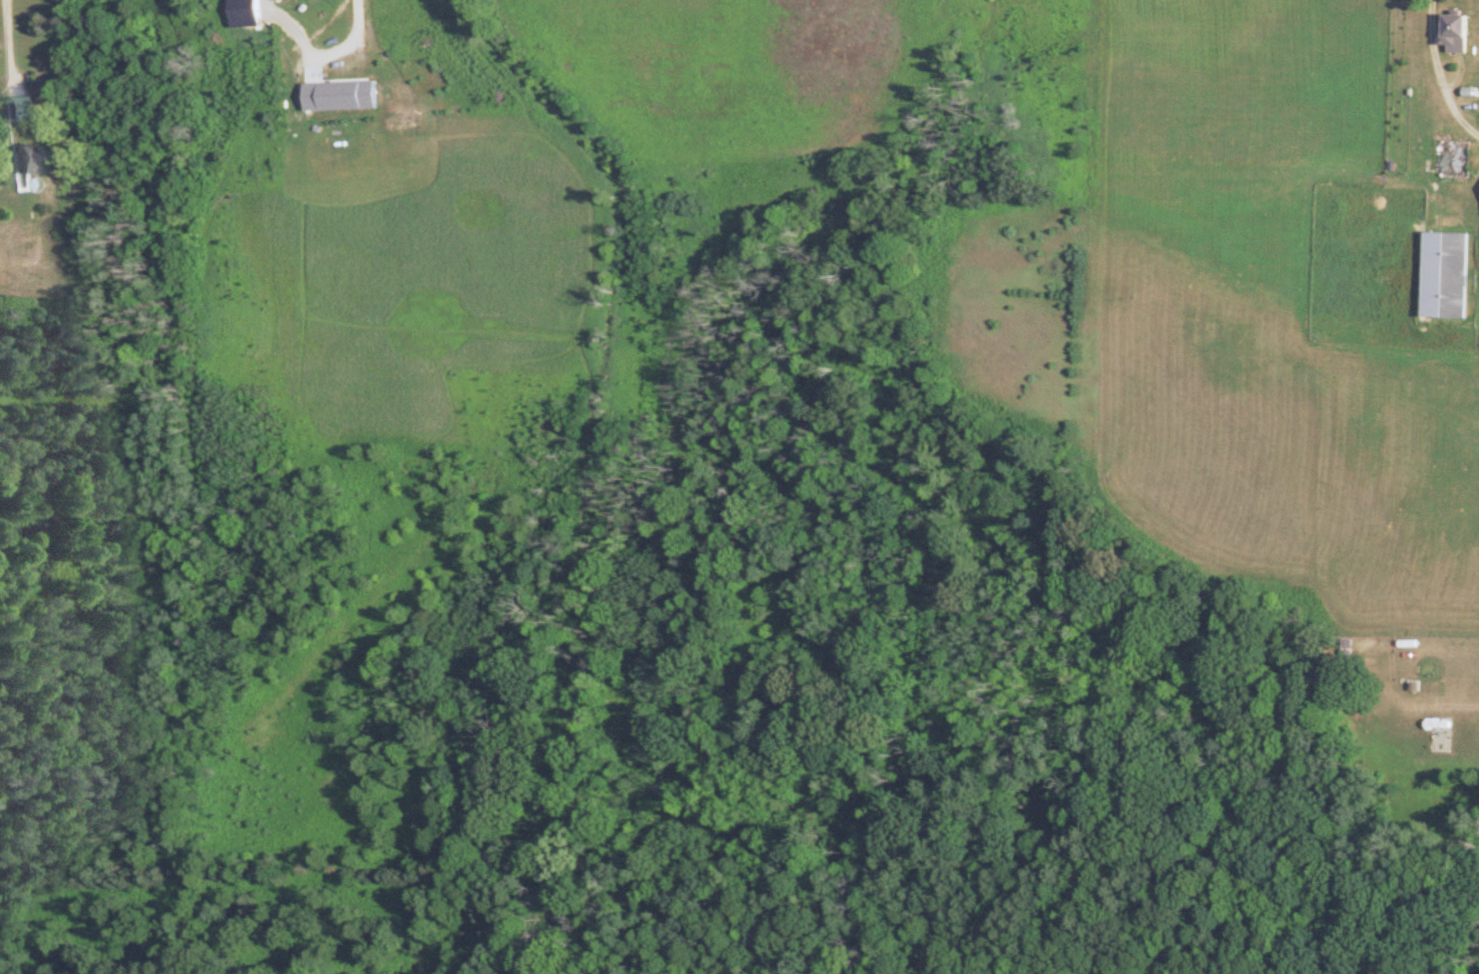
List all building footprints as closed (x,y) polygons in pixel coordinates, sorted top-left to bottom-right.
[(1463,52),(1463,15),(1436,15),(1436,52),(1463,52)] [(6,146),(6,173),(34,173),(34,162),(39,162),(39,146),(6,146)] [(1464,233),(1417,232),(1415,318),(1463,319),(1464,233)]
